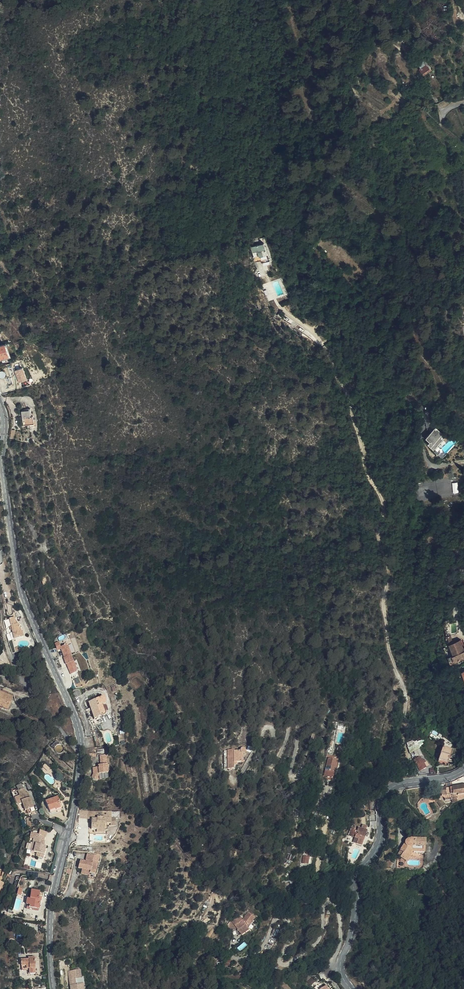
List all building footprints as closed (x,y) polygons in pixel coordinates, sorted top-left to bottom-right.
[(420,69),(423,73),(430,69),(428,65),(426,66),(422,61),(421,59),(419,61),(420,62),(418,63),(421,68),(420,69)] [(265,245),(257,247),(263,262),(265,262),(269,260),(265,245)] [(251,248),(260,263),(261,263),(263,262),(257,247),(251,248)] [(255,264),(260,263),(251,248),(255,264)] [(5,346),(0,347),(0,358),(1,359),(8,357),(5,346)] [(15,370),(19,382),(28,379),(24,367),(15,370)] [(22,427),(24,426),(27,425),(34,424),(32,417),(29,417),(28,409),(19,411),(22,427)] [(448,438),(436,426),(426,436),(429,440),(428,442),(434,448),(444,438),(446,440),(448,438)] [(13,648),(12,648),(13,653),(14,652),(13,648),(23,645),(22,640),(20,641),(19,636),(13,625),(9,627),(13,648)] [(461,639),(450,643),(454,654),(453,655),(455,660),(463,657),(463,647),(461,639)] [(58,650),(62,649),(70,674),(78,671),(69,644),(61,646),(59,641),(55,642),(58,650)] [(79,688),(73,690),(75,697),(81,695),(79,688)] [(102,704),(100,697),(88,702),(95,722),(102,720),(100,716),(99,713),(103,712),(101,705),(102,704)] [(455,750),(450,747),(446,746),(441,761),(450,764),(455,750)] [(329,754),(323,777),(334,780),(340,756),(329,754)] [(108,755),(100,756),(101,764),(108,764),(108,755)] [(238,766),(240,766),(240,762),(241,760),(241,758),(239,756),(238,757),(235,759),(229,759),(229,757),(220,758),(220,775),(225,775),(225,776),(232,776),(231,774),(231,770),(234,771),(238,770),(238,766)] [(423,760),(419,762),(423,772),(429,770),(426,761),(423,762),(423,760)] [(108,764),(98,765),(98,767),(93,768),(93,772),(91,777),(95,779),(98,773),(108,773),(108,764)] [(311,789),(314,789),(320,770),(320,765),(313,766),(313,768),(309,769),(311,789)] [(449,798),(457,797),(457,795),(463,794),(463,792),(463,791),(463,785),(449,787),(444,787),(437,789),(438,795),(442,795),(443,798),(449,798)] [(35,812),(30,798),(28,798),(27,796),(24,789),(18,791),(26,811),(28,810),(30,814),(35,812)] [(60,801),(58,798),(45,803),(49,812),(54,810),(55,811),(60,809),(58,803),(59,803),(59,801),(60,801)] [(101,812),(91,811),(91,820),(96,820),(100,820),(101,812)] [(100,820),(96,820),(95,831),(100,831),(100,829),(107,830),(107,825),(112,826),(112,827),(118,827),(118,821),(111,820),(111,812),(110,812),(101,812),(100,820)] [(357,849),(356,833),(355,833),(355,829),(350,829),(350,833),(347,833),(347,838),(346,838),(346,837),(344,837),(344,833),(340,833),(340,842),(347,842),(347,843),(347,844),(350,844),(350,845),(351,845),(351,849),(357,849)] [(40,835),(32,833),(30,843),(33,843),(36,844),(34,852),(38,853),(37,857),(44,858),(47,846),(44,846),(42,845),(43,840),(45,840),(46,836),(40,835)] [(414,867),(416,856),(416,853),(401,851),(400,852),(398,852),(396,853),(395,854),(394,855),(385,866),(394,873),(401,864),(410,866),(409,870),(413,870),(414,867)] [(91,865),(84,864),(80,863),(78,870),(88,873),(86,880),(92,881),(99,857),(87,854),(85,861),(92,863),(91,865)] [(423,857),(416,856),(414,867),(420,867),(423,857)] [(437,877),(442,871),(442,870),(432,859),(428,868),(432,872),(437,877)] [(373,874),(376,876),(377,877),(381,872),(380,869),(378,868),(376,868),(373,874)] [(420,876),(414,878),(417,884),(422,882),(428,878),(432,873),(427,869),(425,872),(420,876)] [(25,892),(27,877),(22,877),(17,881),(13,880),(11,885),(25,892)] [(39,901),(39,892),(31,891),(30,900),(28,900),(27,906),(29,906),(29,908),(40,909),(41,901),(39,901)] [(247,927),(252,921),(254,918),(247,913),(241,921),(240,922),(235,925),(235,927),(239,932),(247,927)] [(34,967),(34,958),(26,958),(27,961),(19,962),(20,973),(25,972),(27,972),(27,976),(34,975),(33,967),(34,967)] [(326,976),(323,969),(318,970),(317,970),(320,978),(326,976)] [(71,988),(84,988),(83,984),(84,984),(83,979),(81,979),(80,970),(69,971),(70,983),(73,982),(73,985),(70,985),(71,988)] [(308,974),(305,977),(310,984),(314,981),(308,974)]
